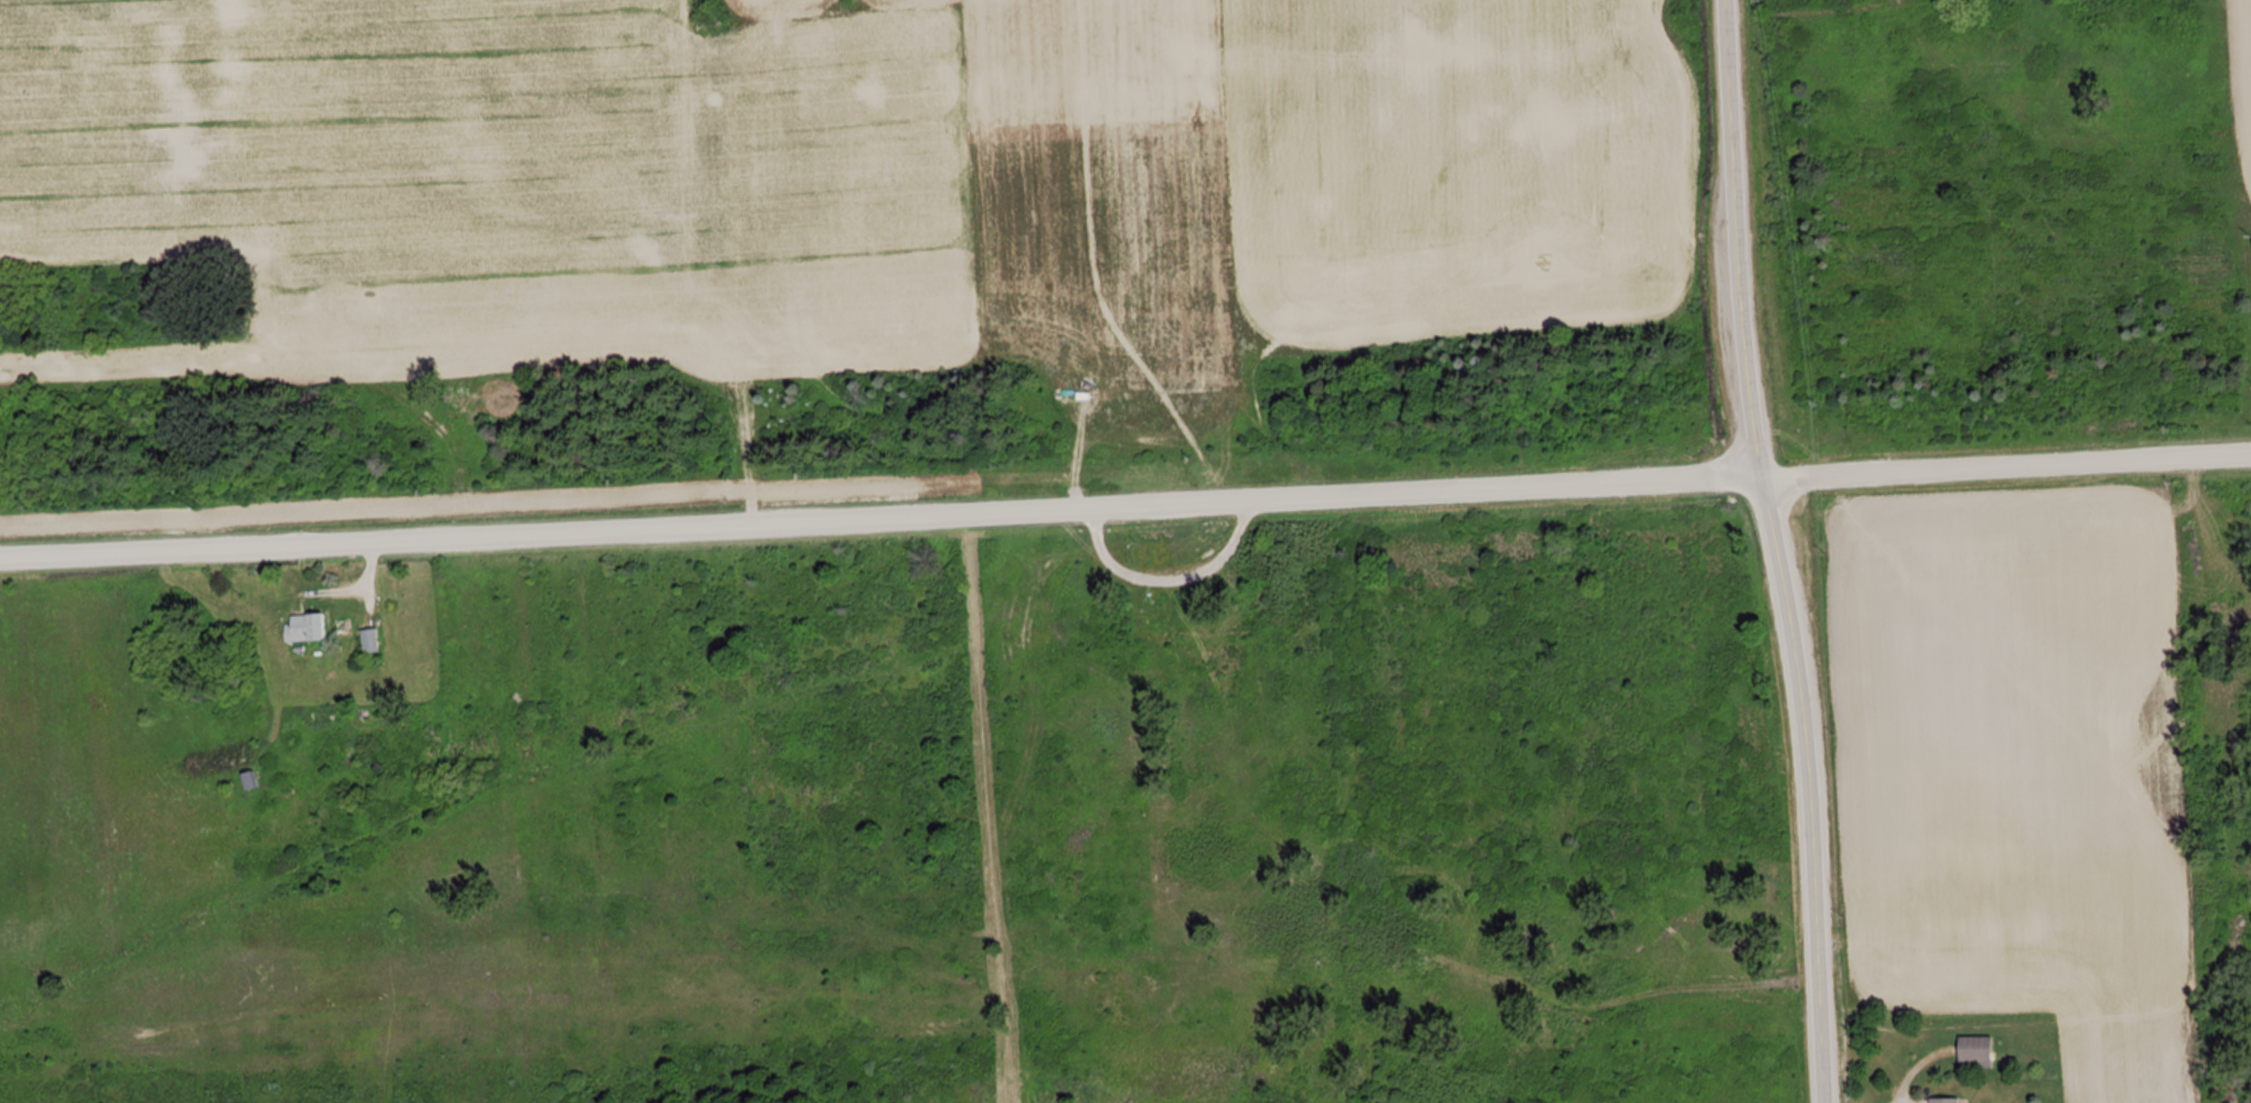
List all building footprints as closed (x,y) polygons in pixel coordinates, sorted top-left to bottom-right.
[(289,641),(325,641),(325,614),(289,614),(289,641)] [(377,629),(361,630),(362,653),(377,653),(377,629)] [(1991,1068),(1991,1037),(1958,1037),(1958,1068),(1991,1068)]
